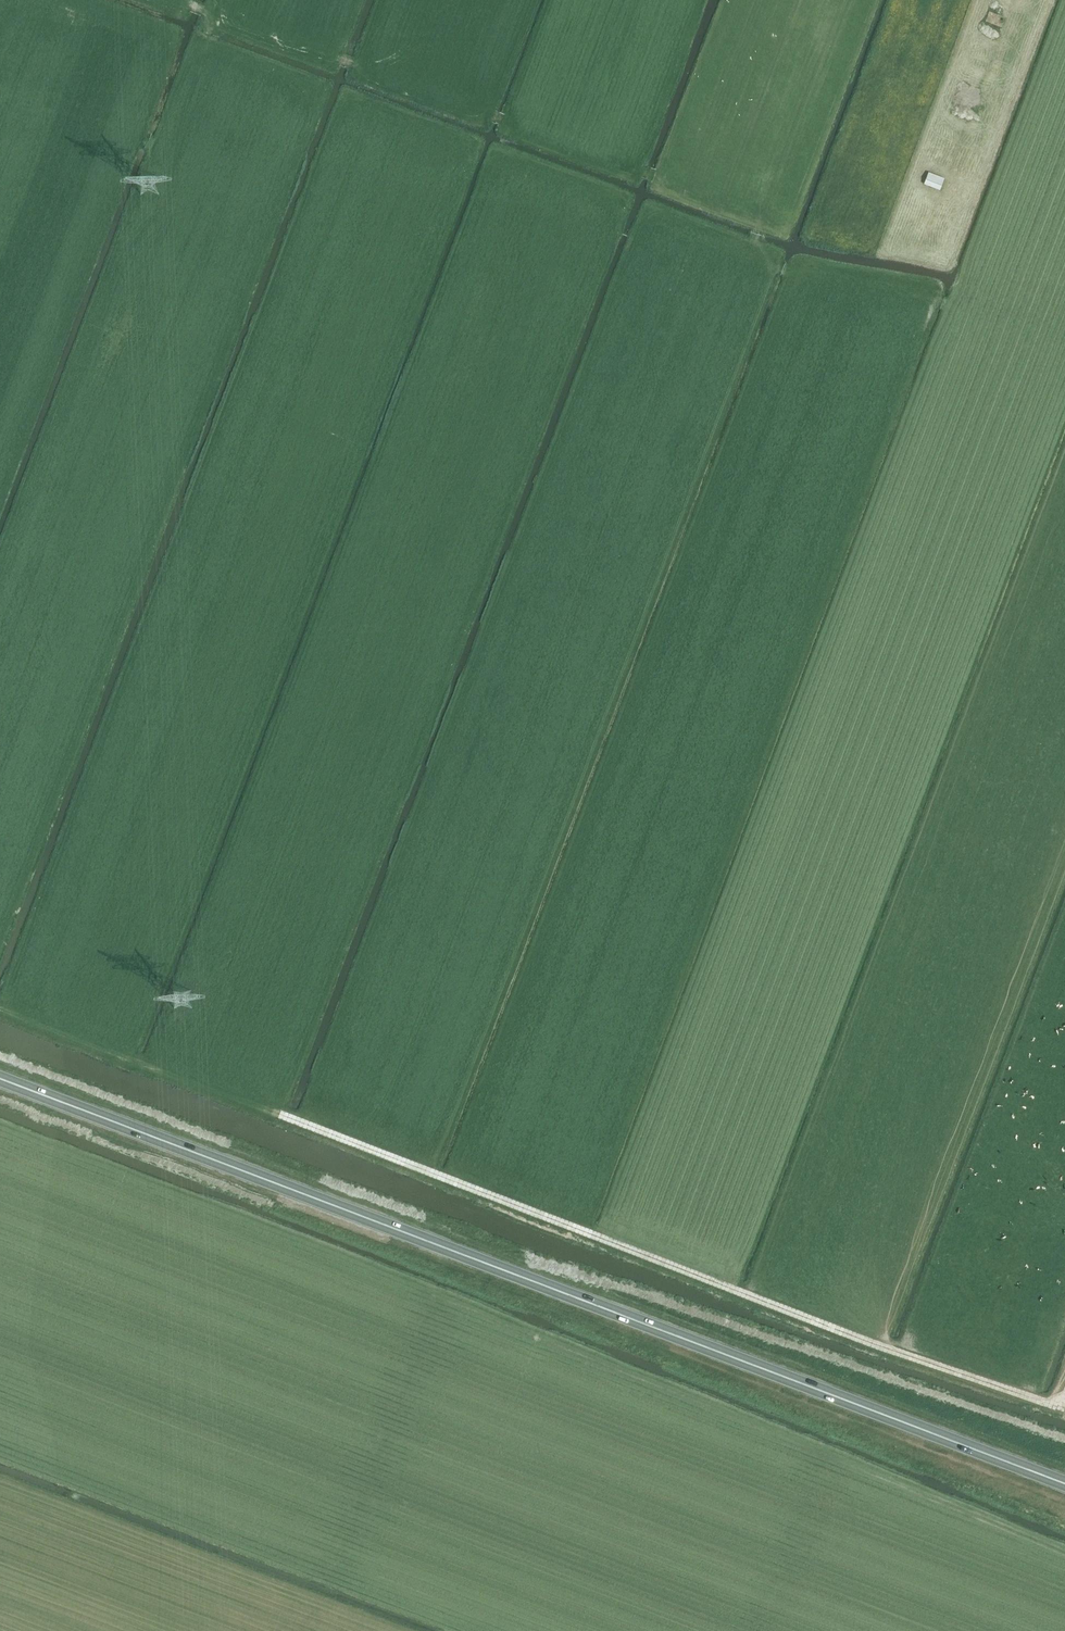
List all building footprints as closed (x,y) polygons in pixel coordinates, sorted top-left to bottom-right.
[(928,173),(924,184),(941,191),(945,179),(928,173)] [(46,1087),(70,1096),(72,1089),(49,1080),(46,1087)]
